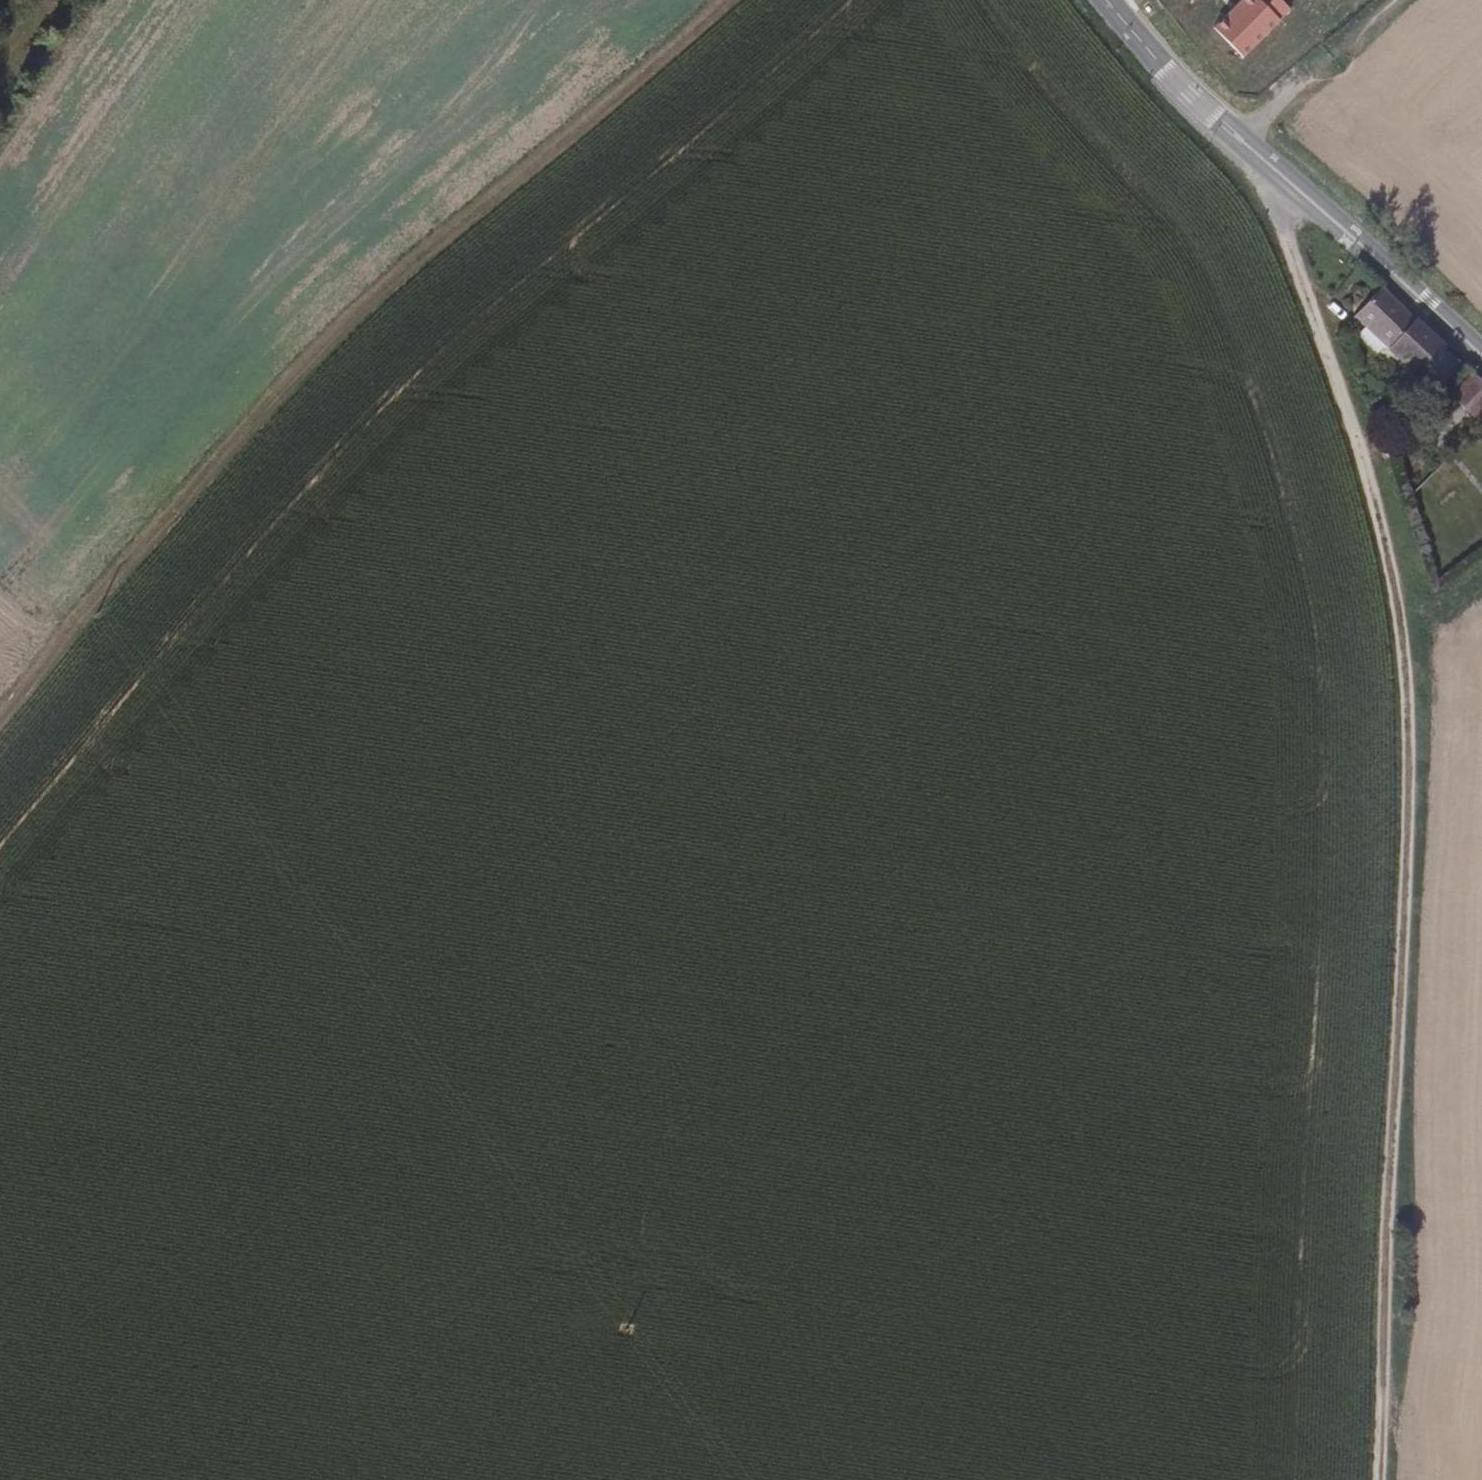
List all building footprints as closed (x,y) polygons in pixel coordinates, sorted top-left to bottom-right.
[(1280,0),(1241,0),(1215,26),(1244,56),(1290,10),(1280,0)] [(1402,324),(1411,313),(1382,286),(1355,312),(1384,341),(1402,324)] [(1460,359),(1411,313),(1402,324),(1407,331),(1415,341),(1425,351),(1442,367),(1454,368),(1460,359)]
